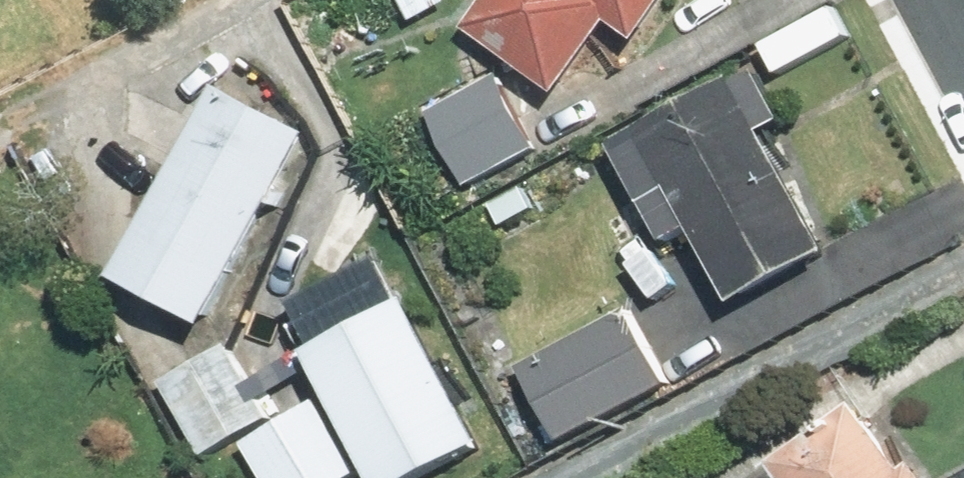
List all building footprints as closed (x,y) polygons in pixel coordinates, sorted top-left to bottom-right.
[(475,32),(571,100),(627,22),(657,43),(688,0),(498,0),(475,32)] [(771,67),(622,148),(676,247),(702,233),(743,307),(837,256),(774,140),(802,125),(771,67)] [(505,76),(434,116),(476,190),(547,150),(505,76)] [(317,136),(224,89),(125,284),(218,331),(317,136)] [(320,358),(388,477),(451,477),(502,449),(419,302),(320,358)] [(673,387),(630,312),(529,370),(572,445),(673,387)] [(278,423),(233,347),(167,386),(212,462),(278,423)] [(321,404),(252,449),(270,477),(369,477),(321,404)] [(875,412),(783,477),(940,477),(934,469),(922,477),(875,412)]
